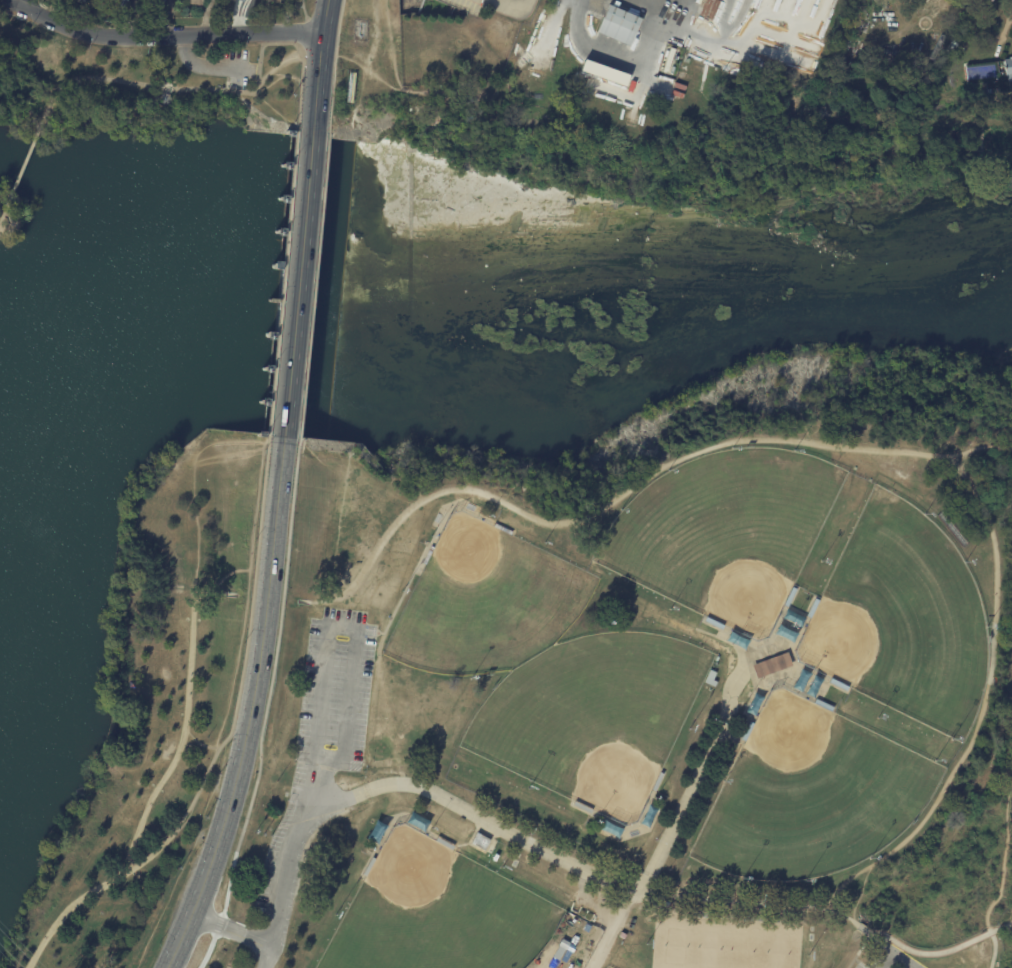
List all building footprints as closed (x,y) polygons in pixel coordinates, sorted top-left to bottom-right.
[(698,18),(705,0),(712,0),(719,3),(711,23),(698,18)] [(955,4),(957,0),(971,0),(967,9),(955,4)] [(636,33),(636,34),(603,19),(609,6),(642,20),(636,33)] [(5,47),(0,45),(0,43),(3,36),(9,39),(5,47)] [(1001,60),(1005,82),(1011,80),(1011,58),(1001,60)] [(628,75),(584,60),(580,71),(625,86),(628,75)] [(160,102),(159,100),(159,99),(159,97),(159,96),(161,94),(162,93),(164,93),(165,93),(167,94),(168,95),(168,97),(169,98),(168,100),(168,101),(167,102),(165,103),(164,103),(162,103),(160,102)] [(510,536),(492,527),(494,524),(512,533),(510,536)] [(434,548),(425,566),(422,564),(430,546),(434,548)] [(788,608),(783,606),(792,588),(796,590),(788,608)] [(810,619),(806,617),(814,599),(818,601),(810,619)] [(719,630),(704,622),(706,618),(723,626),(721,631),(719,630)] [(752,667),(787,653),(791,667),(756,680),(752,667)] [(704,683),(709,670),(716,673),(713,680),(717,682),(715,688),(704,683)] [(831,685),(829,684),(831,680),(848,688),(846,692),(831,685)] [(822,703),(833,708),(831,713),(813,705),(816,700),(822,703)] [(741,740),(749,722),(753,724),(744,742),(741,740)] [(654,793),(651,791),(659,773),(663,775),(654,793)] [(572,807),(574,803),(592,811),(590,815),(572,807)] [(475,832),(489,839),(483,851),(469,843),(475,832)] [(453,846),(451,850),(434,841),(436,837),(453,846)] [(372,858),(374,859),(365,875),(361,874),(371,857),(372,858)] [(561,938),(569,943),(565,950),(557,946),(561,938)]
